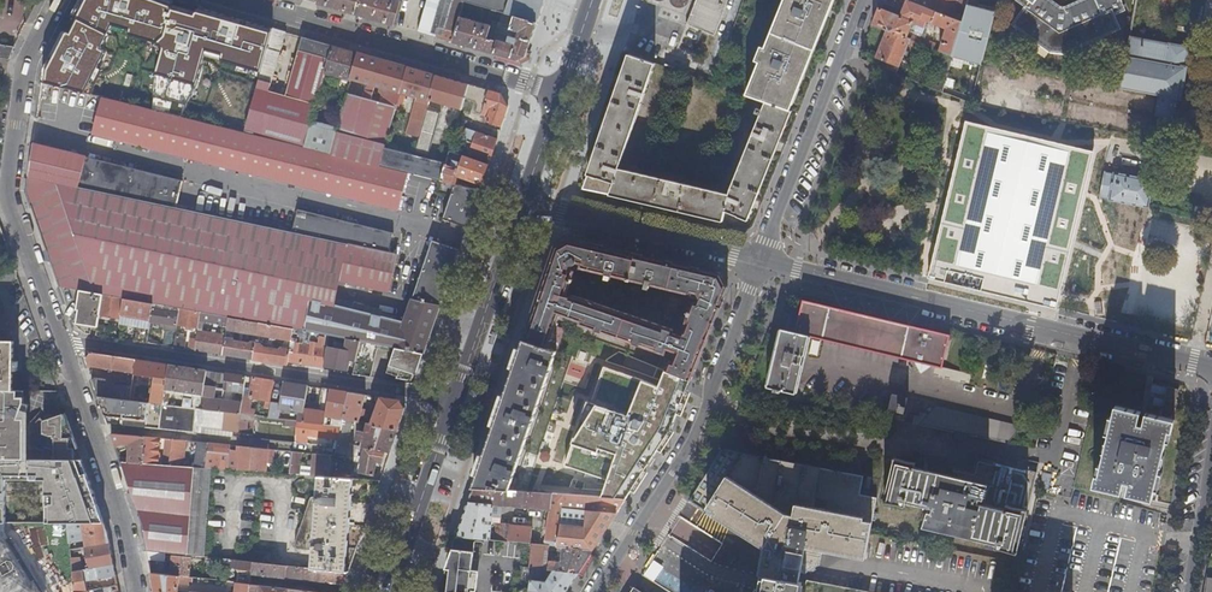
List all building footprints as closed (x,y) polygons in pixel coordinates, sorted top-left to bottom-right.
[(84,92),(105,51),(101,49),(114,24),(131,29),(131,36),(159,42),(163,49),(155,74),(153,110),(180,117),(197,84),(205,55),(262,71),(274,30),(199,9),(197,15),(170,8),(172,2),(164,0),(81,0),(74,14),(77,20),(71,34),(66,31),(47,67),(43,83),(50,84),(84,92)] [(318,4),(395,26),(402,0),(401,0),(319,0),(318,4)] [(420,32),(454,42),(462,17),(466,2),(467,0),(429,0),(420,32)] [(466,2),(491,9),(507,14),(511,0),(467,0),(466,2)] [(538,22),(546,0),(511,0),(507,14),(538,22)] [(670,2),(672,6),(676,8),(681,9),(685,7),(688,2),(689,0),(669,0),(670,2)] [(687,26),(688,25),(714,35),(728,0),(697,0),(687,26)] [(831,0),(786,0),(747,95),(767,102),(786,108),(795,87),(796,87),(831,0)] [(887,31),(908,39),(910,31),(924,37),(928,28),(926,27),(928,22),(947,30),(940,52),(954,57),(963,22),(907,0),(884,0),(882,3),(903,12),(901,17),(880,9),(873,26),(887,31)] [(963,22),(965,17),(954,13),(957,3),(961,2),(968,5),(970,0),(936,0),(934,7),(932,4),(922,0),(907,0),(963,22)] [(1014,25),(1051,53),(1065,54),(1120,29),(1114,17),(1111,11),(1107,13),(1107,14),(1102,16),(1094,0),(1085,0),(1064,9),(1061,9),(1049,0),(1033,0),(1026,9),(1025,9),(1014,25)] [(1102,16),(1107,14),(1107,13),(1111,11),(1114,17),(1127,11),(1122,0),(1094,0),(1102,16)] [(996,14),(969,8),(956,58),(983,65),(996,14)] [(481,22),(482,18),(478,16),(476,20),(462,17),(454,42),(517,61),(526,57),(538,22),(507,14),(491,9),(488,18),(500,22),(495,39),(489,37),(493,25),(481,22)] [(262,71),(257,89),(271,93),(288,33),(274,30),(262,71)] [(874,65),(877,66),(898,75),(911,40),(908,39),(887,31),(874,65)] [(286,97),(317,106),(319,99),(324,79),(329,61),(333,46),(304,38),(286,97)] [(1130,38),(1120,88),(1161,95),(1157,116),(1176,120),(1179,99),(1181,100),(1187,68),(1185,68),(1189,47),(1170,44),(1170,45),(1130,38)] [(329,61),(324,79),(328,81),(329,76),(351,82),(352,81),(359,54),(333,46),(329,61)] [(15,48),(0,47),(0,56),(11,57),(15,48)] [(670,52),(664,66),(689,75),(694,61),(670,52)] [(367,92),(365,99),(372,101),(376,88),(381,89),(380,93),(384,94),(384,90),(394,93),(390,106),(398,109),(398,108),(403,92),(404,90),(410,68),(359,54),(352,81),(373,87),(371,93),(367,92)] [(656,64),(630,55),(589,175),(589,174),(584,189),(611,196),(612,195),(723,221),(723,222),(724,222),(726,211),(749,221),(749,219),(793,111),(786,108),(767,102),(764,110),(759,108),(757,113),(762,115),(731,188),(730,195),(620,169),(656,64)] [(438,76),(410,68),(404,90),(420,95),(418,102),(424,103),(422,112),(418,111),(414,124),(423,127),(428,111),(430,102),(438,76)] [(721,73),(720,77),(732,82),(734,78),(721,73)] [(470,85),(438,76),(430,102),(462,111),(466,100),(470,85)] [(50,84),(43,83),(41,96),(48,97),(50,84)] [(503,95),(470,85),(466,100),(476,103),(479,108),(477,114),(486,117),(484,122),(502,128),(509,108),(503,95)] [(257,89),(245,133),(306,148),(311,127),(317,106),(286,97),(271,93),(257,89)] [(409,94),(403,92),(398,108),(406,110),(410,98),(409,94)] [(343,112),(340,123),(364,130),(390,136),(398,109),(390,106),(372,101),(365,99),(348,95),(343,112)] [(306,148),(245,133),(180,117),(153,110),(102,97),(93,134),(400,211),(409,174),(382,167),(356,160),(331,154),(306,148)] [(428,111),(423,127),(419,143),(429,146),(437,116),(435,112),(428,111)] [(481,121),(461,115),(458,125),(467,129),(477,132),(481,121)] [(1060,293),(1094,152),(966,121),(928,278),(981,291),(1060,293)] [(337,133),(331,154),(356,160),(359,149),(364,130),(340,123),(337,133)] [(311,127),(306,148),(331,154),(337,133),(311,127)] [(491,163),(498,139),(477,132),(467,129),(463,139),(475,143),(470,156),(491,163)] [(364,130),(359,149),(385,155),(390,136),(364,130)] [(419,143),(415,157),(425,160),(429,146),(419,143)] [(180,181),(34,145),(30,177),(36,178),(60,184),(174,208),(180,181)] [(359,149),(356,160),(382,167),(385,155),(359,149)] [(447,165),(441,182),(455,185),(456,186),(459,177),(483,185),(490,165),(451,152),(447,165)] [(415,157),(410,174),(441,182),(447,165),(425,160),(415,157)] [(1105,173),(1100,198),(1149,207),(1153,181),(1144,179),(1115,173),(1115,175),(1105,173)] [(36,178),(30,177),(28,192),(61,287),(81,291),(103,295),(104,295),(125,299),(154,304),(181,309),(202,313),(229,318),(260,323),(294,329),(309,332),(312,332),(322,334),(330,336),(344,338),(353,340),(362,342),(377,345),(395,348),(425,354),(441,306),(413,300),(405,323),(396,321),(397,317),(382,314),(381,317),(332,305),(334,296),(338,280),(388,291),(397,256),(387,254),(349,246),(292,231),(174,208),(60,184),(36,178)] [(456,186),(455,185),(443,219),(452,222),(468,228),(480,192),(456,186)] [(387,254),(392,234),(298,210),(295,220),(292,231),(349,246),(387,254)] [(468,228),(452,222),(450,227),(467,232),(468,228)] [(668,350),(677,354),(674,363),(671,362),(667,371),(691,381),(728,289),(722,275),(570,240),(557,247),(525,341),(549,349),(561,315),(582,322),(580,325),(666,355),(668,350)] [(427,261),(413,300),(441,306),(460,251),(434,242),(429,254),(425,252),(422,259),(427,261)] [(103,295),(81,291),(78,310),(80,310),(78,323),(99,326),(103,295)] [(1060,293),(981,291),(1056,309),(1060,293)] [(125,299),(104,295),(101,315),(122,319),(123,309),(125,299)] [(373,305),(334,296),(332,305),(381,317),(382,314),(383,310),(382,308),(373,305)] [(140,323),(137,342),(148,343),(151,322),(154,304),(125,299),(123,309),(122,319),(121,320),(140,323)] [(804,300),(799,319),(893,340),(936,349),(946,352),(950,335),(804,300)] [(154,304),(151,322),(164,324),(178,326),(178,325),(181,309),(154,304)] [(200,322),(202,313),(181,309),(178,325),(187,326),(194,327),(199,328),(200,322)] [(228,329),(229,318),(202,313),(200,322),(225,326),(225,328),(228,329)] [(260,323),(229,318),(228,329),(226,336),(223,355),(254,360),(257,341),(258,335),(260,323)] [(893,340),(799,319),(797,332),(782,328),(768,386),(796,393),(810,335),(890,355),(893,340)] [(254,360),(288,365),(289,362),(292,343),(294,329),(260,323),(258,335),(287,340),(284,345),(283,348),(280,350),(266,348),(262,345),(263,342),(257,341),(254,360)] [(177,332),(178,326),(164,324),(163,329),(177,332)] [(312,336),(312,332),(309,332),(294,329),(292,343),(289,362),(306,365),(310,346),(312,336)] [(195,351),(223,355),(226,336),(199,331),(197,339),(195,351)] [(325,368),(325,367),(329,345),(330,336),(322,334),(312,332),(312,336),(310,346),(306,365),(325,368)] [(176,336),(174,347),(186,349),(187,338),(176,336)] [(357,362),(362,342),(353,340),(344,338),(343,347),(329,345),(325,367),(349,371),(351,361),(357,362)] [(893,340),(890,355),(942,368),(946,352),(936,349),(893,340)] [(13,391),(14,370),(20,370),(20,366),(22,366),(22,361),(19,361),(14,362),(15,341),(0,341),(0,390),(13,391)] [(549,349),(525,341),(474,488),(510,491),(514,478),(558,352),(549,349)] [(370,378),(377,345),(362,342),(357,362),(354,375),(370,378)] [(424,355),(425,354),(395,348),(388,373),(398,376),(409,381),(412,382),(414,375),(417,375),(420,363),(417,362),(420,354),(424,355)] [(87,360),(88,365),(114,369),(116,357),(92,353),(87,360)] [(116,357),(114,369),(131,374),(132,368),(136,368),(137,360),(116,357)] [(154,363),(137,360),(136,368),(134,379),(144,381),(145,376),(152,377),(154,363)] [(166,365),(154,363),(152,377),(156,377),(161,378),(163,367),(166,368),(166,365)] [(167,384),(170,366),(166,365),(166,368),(163,367),(161,378),(156,377),(155,382),(167,384)] [(188,408),(197,409),(202,410),(204,398),(205,394),(208,371),(170,366),(167,384),(166,390),(171,391),(200,395),(199,403),(188,401),(188,408)] [(208,371),(205,394),(224,396),(227,374),(208,371)] [(568,436),(628,441),(628,440),(629,434),(637,435),(637,427),(644,428),(649,377),(573,371),(568,436)] [(223,400),(222,412),(241,415),(242,407),(243,404),(230,401),(232,390),(242,391),(241,394),(244,394),(247,377),(227,374),(224,396),(223,400)] [(131,395),(131,401),(164,405),(166,390),(167,384),(155,382),(152,399),(144,398),(145,393),(142,393),(144,381),(134,379),(133,387),(131,395)] [(255,379),(252,398),(255,398),(265,400),(264,408),(270,409),(274,382),(255,379)] [(301,412),(299,422),(303,423),(305,409),(309,387),(275,382),(270,418),(280,420),(282,409),(301,412)] [(94,383),(99,397),(110,398),(112,385),(94,383)] [(112,385),(110,398),(122,400),(122,396),(123,386),(112,385)] [(122,396),(122,400),(125,400),(131,401),(131,395),(133,387),(129,387),(123,386),(122,396)] [(305,409),(303,423),(325,425),(327,413),(331,390),(323,389),(321,407),(324,412),(305,409)] [(0,390),(0,407),(6,407),(7,402),(18,405),(17,407),(22,409),(17,423),(23,425),(26,426),(26,419),(31,405),(26,403),(27,391),(13,391),(0,390)] [(350,393),(331,390),(327,413),(345,416),(350,393)] [(366,396),(350,393),(345,416),(344,419),(354,421),(360,422),(366,396)] [(892,393),(889,409),(904,412),(907,396),(892,393)] [(1175,426),(1182,397),(1170,394),(1163,423),(1150,420),(1147,431),(1142,430),(1145,419),(1120,413),(1116,427),(1113,427),(1109,442),(1113,443),(1111,450),(1109,450),(1107,458),(1109,459),(1105,476),(1101,475),(1097,494),(1125,501),(1123,510),(1159,519),(1161,510),(1155,508),(1158,495),(1162,495),(1165,480),(1162,479),(1163,475),(1165,475),(1167,463),(1166,463),(1169,448),(1173,449),(1178,427),(1175,426)] [(109,425),(195,434),(197,409),(188,408),(180,407),(169,406),(164,405),(131,401),(125,400),(122,400),(110,398),(99,397),(109,425)] [(242,407),(241,415),(249,416),(256,417),(257,411),(252,411),(255,398),(252,398),(244,397),(243,404),(242,407)] [(204,398),(202,410),(222,412),(223,400),(204,398)] [(382,398),(372,425),(399,430),(406,409),(402,401),(382,398)] [(69,460),(69,449),(76,448),(79,448),(67,413),(56,417),(45,420),(42,418),(47,412),(49,407),(43,405),(39,414),(28,426),(26,429),(22,428),(23,425),(17,423),(22,409),(17,407),(12,406),(11,407),(6,407),(0,407),(0,459),(69,460)] [(934,406),(917,424),(1006,442),(1022,425),(934,406)] [(197,409),(195,434),(202,434),(202,432),(202,429),(220,430),(224,431),(238,433),(241,415),(222,412),(202,410),(197,409)] [(344,419),(342,427),(339,442),(348,444),(354,421),(344,419)] [(297,428),(295,444),(299,444),(300,436),(310,437),(318,438),(323,438),(337,440),(339,427),(325,425),(303,423),(299,422),(298,422),(297,428)] [(364,448),(385,452),(391,453),(399,430),(372,425),(368,424),(367,433),(359,431),(357,441),(365,443),(364,448)] [(131,444),(130,463),(144,464),(146,437),(112,434),(117,447),(123,444),(131,444)] [(300,436),(299,444),(309,445),(310,437),(300,436)] [(158,465),(170,466),(173,439),(160,438),(146,437),(144,464),(158,465)] [(170,466),(184,467),(187,441),(173,439),(170,466)] [(196,468),(206,469),(209,443),(199,442),(196,468)] [(339,442),(337,448),(336,453),(340,454),(340,452),(364,457),(361,473),(374,476),(377,461),(383,462),(385,452),(364,448),(348,444),(339,442)] [(206,469),(212,469),(229,470),(232,446),(209,443),(206,469)] [(251,472),(253,448),(232,446),(229,470),(251,472)] [(267,473),(269,450),(253,448),(251,472),(267,473)] [(724,448),(692,499),(767,547),(762,571),(761,578),(758,591),(873,591),(817,581),(810,580),(800,577),(801,572),(806,573),(815,568),(819,565),(820,561),(822,550),(866,559),(878,497),(860,494),(864,476),(724,448)] [(301,475),(303,453),(293,452),(290,474),(301,475)] [(330,477),(333,456),(315,454),(312,476),(319,476),(330,477)] [(885,498),(884,501),(900,504),(907,506),(907,501),(930,507),(930,508),(925,507),(924,511),(928,512),(924,527),(998,544),(997,549),(1004,549),(1019,554),(1019,552),(1019,551),(1028,512),(1029,510),(1014,508),(1007,505),(1007,506),(1008,506),(1007,510),(983,504),(984,500),(985,500),(989,485),(987,484),(987,485),(971,481),(970,483),(955,480),(956,477),(955,477),(915,468),(916,463),(911,463),(895,458),(894,460),(886,495),(885,498)] [(6,524),(9,479),(49,479),(47,523),(69,523),(98,523),(79,460),(76,460),(69,460),(0,459),(0,524),(6,524)] [(188,555),(205,557),(212,469),(206,469),(196,468),(184,467),(170,466),(158,465),(144,464),(130,463),(122,463),(145,528),(149,552),(166,554),(187,556),(188,555)] [(611,498),(615,499),(616,487),(620,488),(620,481),(616,480),(550,474),(548,494),(611,498)] [(971,481),(972,477),(956,474),(955,477),(956,477),(955,480),(970,483),(971,481)] [(381,481),(330,477),(319,476),(317,497),(314,497),(311,499),(296,544),(296,545),(297,547),(300,549),(314,551),(312,569),(350,572),(381,481)] [(533,492),(545,493),(546,483),(534,482),(533,492)] [(616,487),(615,499),(626,500),(633,488),(620,488),(616,487)] [(551,546),(557,546),(564,547),(594,550),(626,500),(615,499),(611,498),(548,494),(545,493),(533,492),(513,491),(510,491),(474,488),(458,536),(491,540),(494,506),(551,510),(545,545),(551,546)] [(578,511),(565,510),(562,526),(576,527),(578,511)] [(108,533),(105,523),(98,523),(69,523),(71,542),(85,539),(86,546),(110,542),(108,533)] [(499,523),(497,540),(532,544),(533,529),(511,526),(511,524),(499,523)] [(26,565),(34,560),(34,559),(36,557),(36,555),(36,553),(35,552),(34,550),(33,549),(30,549),(27,549),(26,549),(19,554),(9,539),(10,524),(6,524),(0,524),(0,591),(42,591),(26,565)] [(114,564),(110,542),(86,546),(84,547),(88,569),(114,564)] [(531,562),(543,564),(545,550),(550,551),(550,550),(551,546),(545,545),(533,544),(531,562)] [(588,559),(594,550),(564,547),(562,562),(550,561),(549,570),(555,570),(579,573),(588,559)] [(453,549),(453,551),(448,591),(472,591),(477,591),(479,571),(472,570),(474,552),(453,549)] [(166,562),(166,554),(149,552),(150,560),(166,562)] [(172,575),(189,577),(192,559),(174,557),(172,575)] [(252,580),(253,574),(254,562),(226,559),(225,568),(237,570),(239,573),(238,583),(252,585),(252,584),(252,580)] [(346,584),(350,572),(312,569),(254,562),(253,574),(346,584)] [(75,591),(80,591),(88,591),(93,590),(92,587),(86,588),(84,579),(116,574),(114,564),(88,569),(73,571),(74,578),(75,590),(75,591)] [(579,573),(555,570),(546,582),(531,580),(529,591),(567,591),(579,573)] [(178,591),(179,583),(191,585),(192,578),(189,577),(172,575),(152,573),(156,591),(188,591),(178,591)] [(75,591),(75,590),(74,578),(50,591),(74,591),(75,591)] [(252,580),(252,584),(314,591),(314,587),(314,586),(252,580)] [(252,585),(238,583),(237,591),(251,591),(252,585)]
